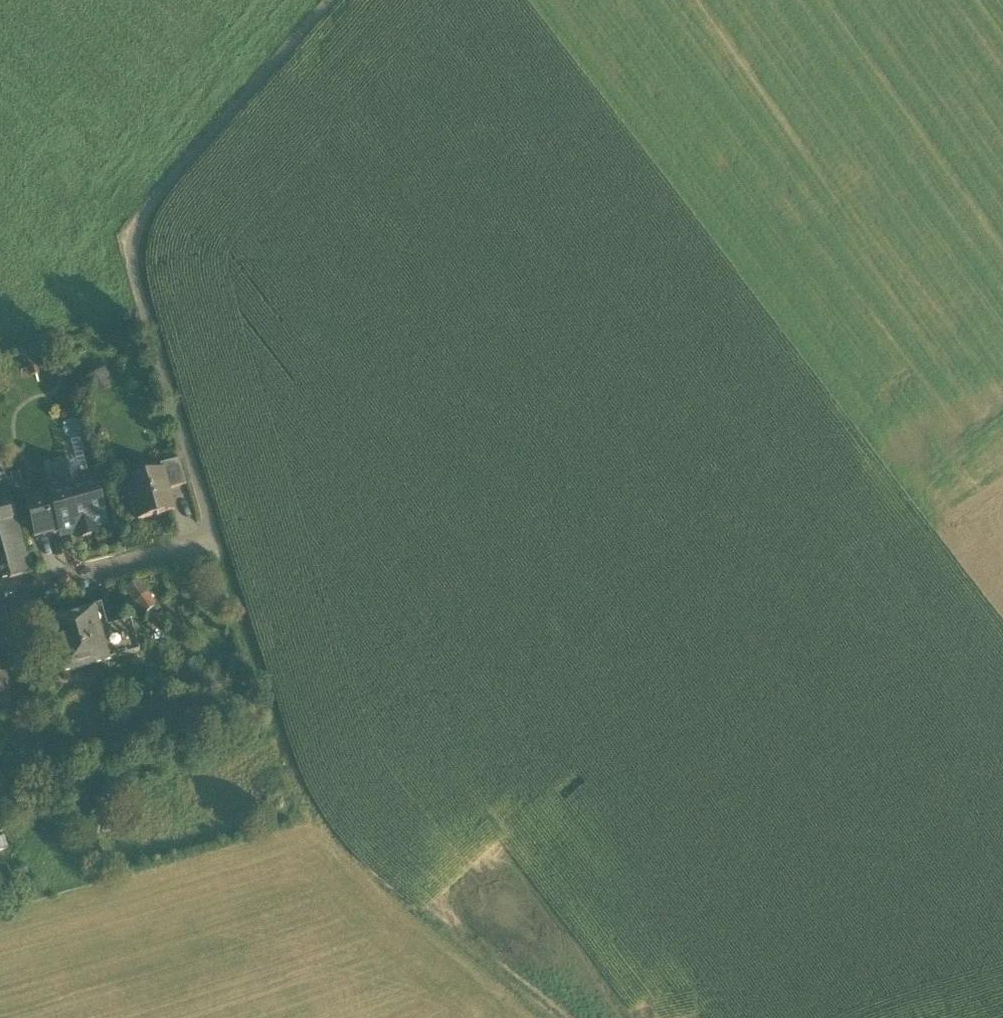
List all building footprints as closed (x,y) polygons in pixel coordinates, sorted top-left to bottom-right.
[(67,463),(71,478),(77,480),(88,477),(83,459),(67,463)] [(163,471),(168,490),(185,486),(179,460),(160,465),(161,471),(163,471)] [(130,497),(136,520),(174,510),(168,490),(163,471),(161,471),(126,481),(126,483),(131,482),(134,495),(130,497)] [(78,536),(83,539),(90,537),(94,532),(93,529),(94,528),(101,526),(104,521),(99,504),(94,502),(97,497),(92,480),(88,477),(77,480),(71,478),(64,480),(61,484),(51,488),(48,492),(49,495),(59,531),(59,533),(64,536),(70,534),(73,529),(79,533),(78,536)] [(16,519),(6,482),(0,483),(0,523),(16,519)] [(25,501),(35,537),(59,531),(49,495),(25,501)] [(0,523),(0,535),(12,578),(32,573),(16,519),(0,523)] [(125,590),(143,616),(155,607),(136,582),(125,590)] [(48,626),(62,675),(139,654),(130,623),(107,629),(100,606),(89,610),(90,615),(48,626)] [(12,645),(3,614),(0,614),(0,648),(12,645)] [(48,741),(36,742),(37,758),(49,757),(48,741)]
